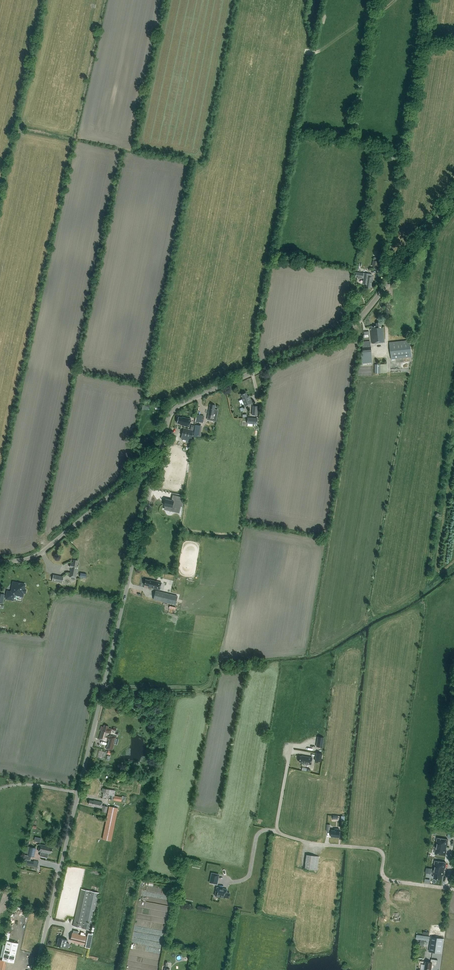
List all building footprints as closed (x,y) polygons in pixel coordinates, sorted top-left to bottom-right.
[(363,272),(363,273),(362,278),(363,278),(363,283),(367,284),(366,285),(366,286),(366,287),(370,288),(370,286),(373,287),(373,283),(372,283),(373,276),(369,275),(370,273),(363,272)] [(376,323),(376,325),(371,326),(371,330),(372,343),(384,342),(383,327),(381,328),(381,322),(376,323)] [(391,359),(411,357),(410,340),(389,342),(391,359)] [(370,341),(362,341),(362,347),(363,354),(372,353),(371,346),(370,343),(370,341)] [(375,373),(387,372),(387,363),(375,363),(375,373)] [(248,396),(246,392),(241,394),(243,398),(242,398),(245,406),(252,403),(249,395),(248,396)] [(208,415),(207,419),(216,421),(218,410),(215,410),(215,405),(210,404),(208,415)] [(204,415),(197,414),(195,421),(203,423),(204,415)] [(181,424),(181,425),(189,427),(191,419),(182,417),(182,418),(178,417),(177,423),(181,424)] [(193,431),(184,428),(181,438),(191,441),(193,431)] [(181,481),(168,479),(167,483),(175,485),(174,487),(180,488),(181,481)] [(166,499),(164,505),(166,505),(165,509),(176,511),(178,505),(181,506),(182,506),(183,502),(181,502),(182,497),(173,495),(172,500),(166,499)] [(78,560),(73,559),(73,563),(70,563),(70,567),(71,567),(69,577),(76,578),(78,566),(77,566),(78,560)] [(63,583),(64,577),(53,574),(52,581),(63,583)] [(146,579),(144,585),(148,586),(148,587),(160,590),(162,583),(150,580),(146,579)] [(15,597),(16,594),(22,596),(23,592),(24,592),(25,592),(25,591),(25,590),(24,589),(25,584),(24,584),(21,583),(21,584),(13,582),(11,592),(8,591),(6,598),(13,600),(14,597),(15,597)] [(177,596),(156,591),(153,599),(175,605),(177,596)] [(114,743),(115,738),(116,738),(117,736),(113,735),(113,736),(110,735),(110,736),(107,736),(108,732),(111,733),(112,729),(108,728),(109,726),(105,725),(104,727),(102,726),(100,730),(102,731),(99,739),(106,741),(107,738),(110,739),(108,746),(107,746),(106,748),(113,750),(115,743),(114,743)] [(299,761),(301,762),(301,763),(311,764),(312,757),(302,756),(300,756),(299,761)] [(121,801),(122,797),(114,795),(115,790),(102,788),(101,798),(121,801)] [(92,806),(102,808),(101,811),(106,813),(108,807),(102,805),(103,802),(94,800),(94,801),(90,800),(89,804),(93,805),(92,806)] [(118,808),(110,806),(103,839),(111,841),(118,808)] [(339,837),(339,829),(334,828),(334,830),(331,830),(331,836),(339,837)] [(447,845),(448,840),(437,838),(436,846),(446,847),(447,845)] [(47,857),(46,860),(48,852),(51,853),(52,847),(50,847),(50,846),(40,844),(38,851),(41,851),(40,856),(41,855),(47,857)] [(34,857),(36,848),(29,846),(27,855),(34,857)] [(446,847),(436,846),(435,854),(446,855),(447,850),(446,850),(446,847)] [(317,870),(319,856),(306,855),(305,868),(317,870)] [(444,871),(445,868),(446,863),(435,861),(434,869),(444,871)] [(443,875),(444,875),(444,873),(444,872),(444,871),(434,869),(433,874),(434,874),(434,878),(442,879),(443,875)] [(210,882),(216,884),(219,874),(212,873),(210,882)] [(229,898),(230,893),(226,892),(227,889),(217,887),(215,896),(225,898),(225,897),(229,898)] [(99,893),(90,891),(81,889),(73,926),(82,928),(91,930),(92,926),(91,926),(99,893)] [(395,910),(394,916),(394,921),(401,921),(402,911),(395,910)] [(84,944),(86,936),(78,934),(79,931),(74,930),(73,933),(71,940),(84,944)] [(67,939),(59,937),(57,945),(68,948),(69,943),(67,942),(67,939)] [(431,937),(429,952),(441,953),(443,938),(431,937)] [(7,940),(2,960),(14,962),(18,943),(7,940)] [(424,969),(431,969),(432,965),(437,966),(438,960),(431,959),(431,962),(426,962),(424,969)] [(127,969),(134,969),(135,966),(139,966),(140,962),(128,961),(127,969)]
